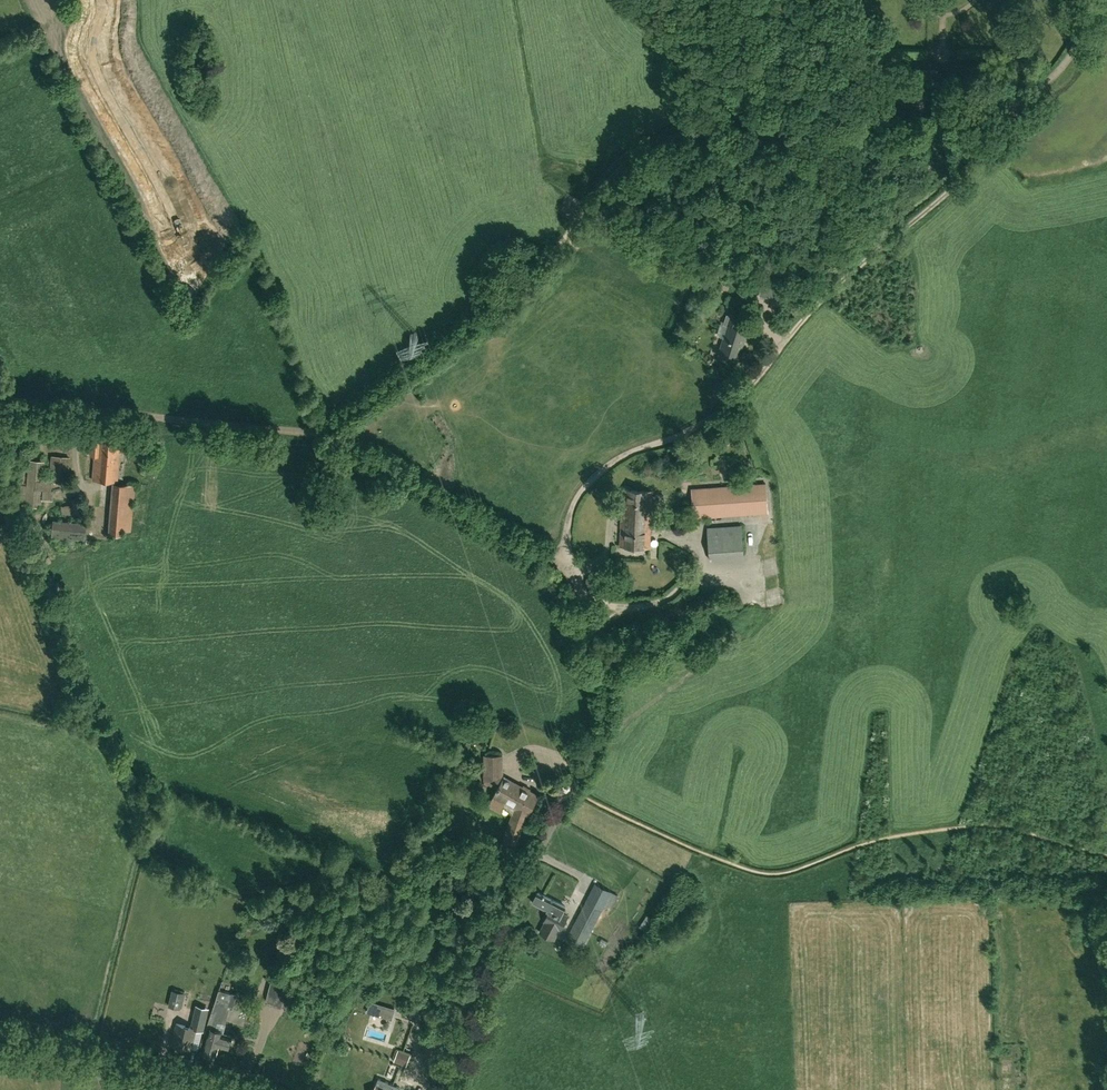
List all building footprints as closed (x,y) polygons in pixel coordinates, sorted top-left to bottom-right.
[(738,357),(747,331),(737,327),(740,319),(728,315),(725,324),(729,325),(720,351),(738,357)] [(92,479),(116,481),(118,452),(123,452),(123,443),(90,440),(89,454),(94,455),(92,479)] [(68,478),(70,456),(50,455),(49,476),(68,478)] [(53,500),(53,490),(51,489),(51,481),(43,480),(45,461),(27,460),(24,505),(41,507),(41,499),(53,500)] [(692,518),(768,513),(766,482),(690,487),(692,518)] [(113,483),(110,517),(123,518),(122,530),(130,531),(134,485),(118,483),(113,483)] [(650,547),(653,491),(623,489),(620,545),(650,547)] [(65,519),(87,515),(84,503),(82,503),(81,498),(71,500),(72,504),(62,506),(65,519)] [(709,560),(743,558),(741,525),(707,527),(709,560)] [(528,814),(538,796),(502,776),(502,755),(484,755),(484,782),(487,784),(488,783),(498,788),(488,805),(501,811),(505,803),(515,808),(500,853),(512,857),(527,813),(528,814)] [(598,901),(617,911),(626,892),(606,883),(598,901)] [(545,921),(540,932),(554,939),(560,929),(561,929),(568,916),(562,913),(565,906),(538,892),(532,902),(549,911),(544,921),(545,921)] [(586,902),(572,929),(582,934),(577,943),(583,946),(602,910),(586,902)] [(266,1003),(280,1006),(283,993),(270,989),(266,1003)] [(169,1006),(180,1008),(184,993),(173,990),(169,1006)] [(205,1053),(205,1055),(214,1057),(214,1056),(216,1056),(219,1045),(228,1048),(232,1037),(214,1032),(218,1019),(224,1021),(228,1005),(233,1007),(237,995),(219,990),(201,1044),(206,1045),(204,1053),(205,1053)] [(192,1049),(196,1029),(203,1030),(207,1013),(196,1010),(192,1027),(177,1023),(171,1045),(192,1049)] [(442,1036),(430,1032),(423,1051),(436,1056),(442,1036)] [(394,1061),(400,1063),(404,1053),(398,1051),(394,1061)] [(378,1078),(374,1089),(398,1089),(399,1087),(388,1083),(388,1082),(378,1078)]
